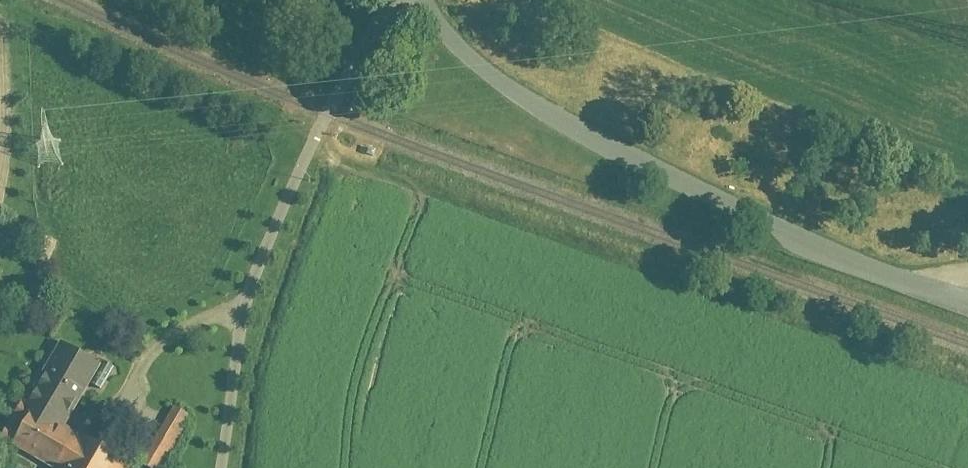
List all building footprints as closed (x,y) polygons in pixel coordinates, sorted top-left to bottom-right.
[(64,346),(37,396),(74,416),(102,366),(64,346)] [(141,463),(150,467),(172,467),(196,426),(171,412),(141,463)] [(130,467),(132,465),(80,433),(77,438),(36,413),(14,449),(46,467),(132,467),(130,467)]
